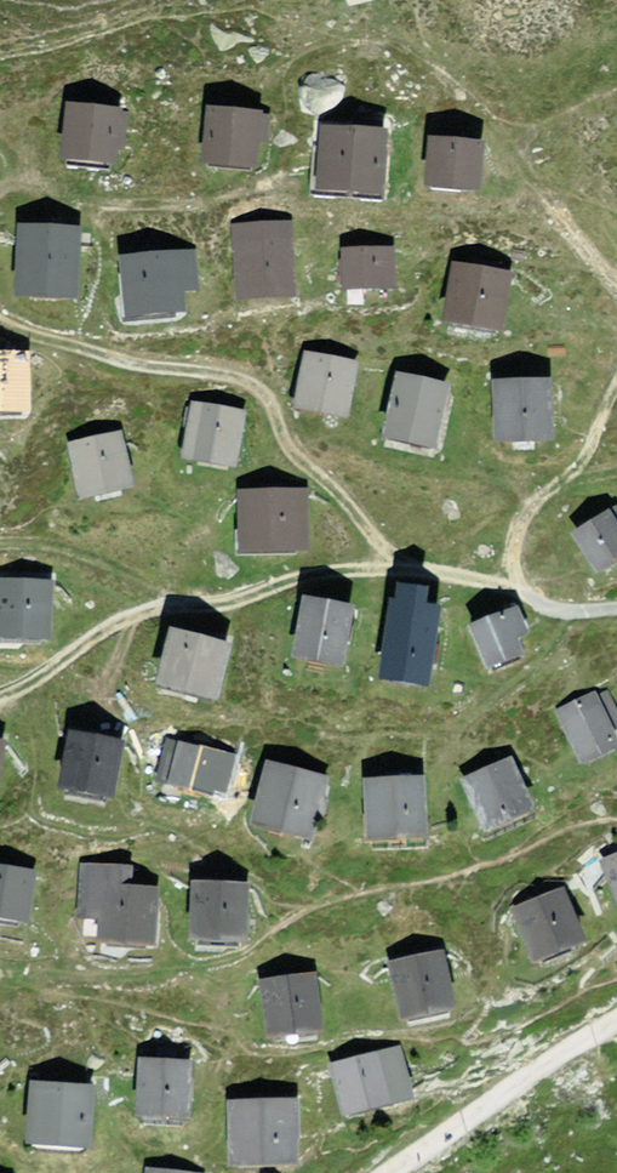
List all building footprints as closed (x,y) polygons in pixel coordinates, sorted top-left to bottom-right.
[(344,11),(372,6),(371,0),(342,0),(344,11)] [(104,170),(114,113),(65,105),(55,162),(104,170)] [(242,173),(249,122),(201,115),(194,166),(242,173)] [(383,138),(325,135),(322,194),(379,197),(383,138)] [(468,194),(471,149),(418,146),(415,191),(468,194)] [(73,239),(13,232),(6,297),(67,303),(73,239)] [(279,240),(226,235),(220,299),(273,304),(279,240)] [(376,259),(332,258),(331,297),(376,297),(376,259)] [(163,265),(109,268),(112,318),(166,315),(163,265)] [(487,335),(497,281),(448,272),(438,326),(487,335)] [(15,364),(0,363),(0,414),(13,415),(15,364)] [(342,421),(349,370),(295,363),(288,413),(342,421)] [(426,456),(441,394),(387,381),(372,443),(426,456)] [(540,443),(539,384),(482,385),(483,444),(540,443)] [(224,472),(234,425),(189,415),(179,463),(224,472)] [(120,491),(112,441),(58,450),(67,500),(120,491)] [(300,499),(233,501),(235,557),(302,555),(300,499)] [(602,512),(560,532),(580,574),(616,556),(616,544),(602,512)] [(44,591),(0,586),(0,642),(38,646),(44,591)] [(432,602),(383,593),(366,678),(415,688),(432,602)] [(342,616),(291,606),(280,662),(331,672),(342,616)] [(509,617),(461,632),(473,669),(521,654),(509,617)] [(215,653),(157,639),(144,687),(203,702),(215,653)] [(603,744),(586,698),(549,711),(566,758),(603,744)] [(113,754),(59,742),(47,794),(102,805),(113,754)] [(207,798),(214,765),(163,754),(156,787),(207,798)] [(512,811),(496,764),(448,780),(464,827),(512,811)] [(298,842),(313,787),(256,771),(241,826),(298,842)] [(404,840),(406,786),(352,784),(350,838),(404,840)] [(592,859),(602,908),(616,905),(616,854),(592,859)] [(139,946),(151,884),(90,872),(78,934),(139,946)] [(26,878),(0,873),(0,928),(16,931),(26,878)] [(226,941),(230,892),(187,889),(183,937),(226,941)] [(561,942),(547,899),(497,915),(511,958),(561,942)] [(425,1015),(422,960),(376,963),(379,1018),(425,1015)] [(303,1037),(299,987),(253,990),(257,1040),(303,1037)] [(385,1098),(378,1059),(319,1070),(326,1109),(385,1098)] [(171,1118),(173,1073),(125,1071),(123,1117),(171,1118)] [(71,1154),(75,1093),(20,1089),(15,1150),(71,1154)] [(272,1168),(274,1109),(211,1108),(209,1166),(272,1168)]
